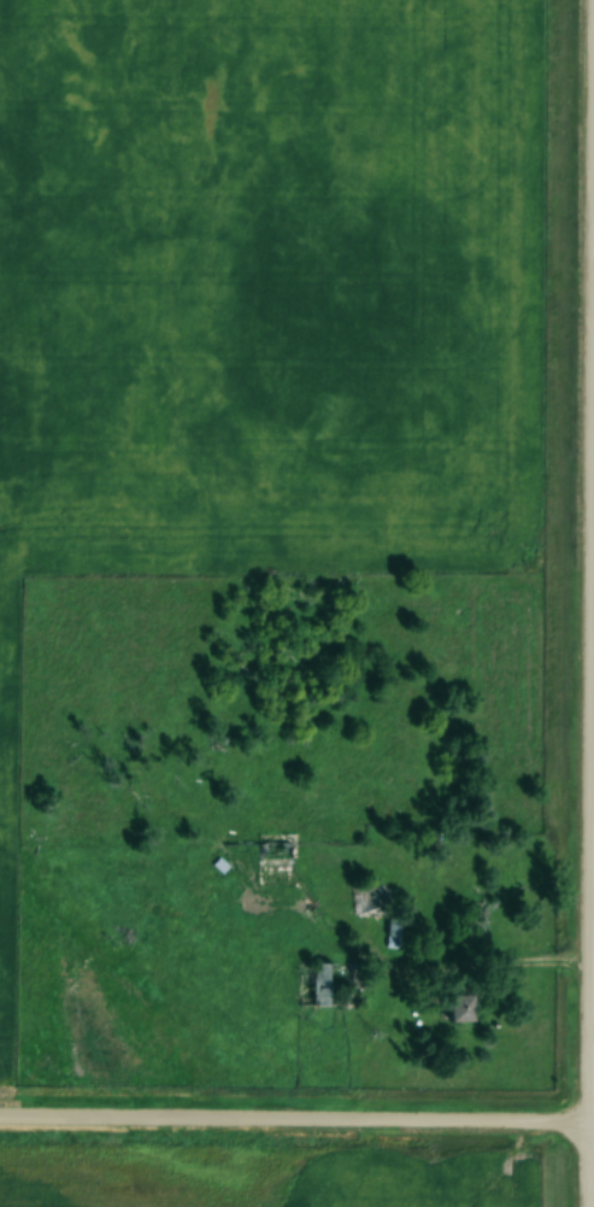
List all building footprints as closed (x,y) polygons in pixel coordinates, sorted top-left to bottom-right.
[(352,886),(352,917),(378,917),(378,886),(352,886)] [(387,919),(387,948),(399,948),(399,919),(387,919)] [(314,1006),(327,1006),(327,968),(314,968),(314,1006)] [(473,1022),(473,994),(449,993),(449,1022),(473,1022)]
